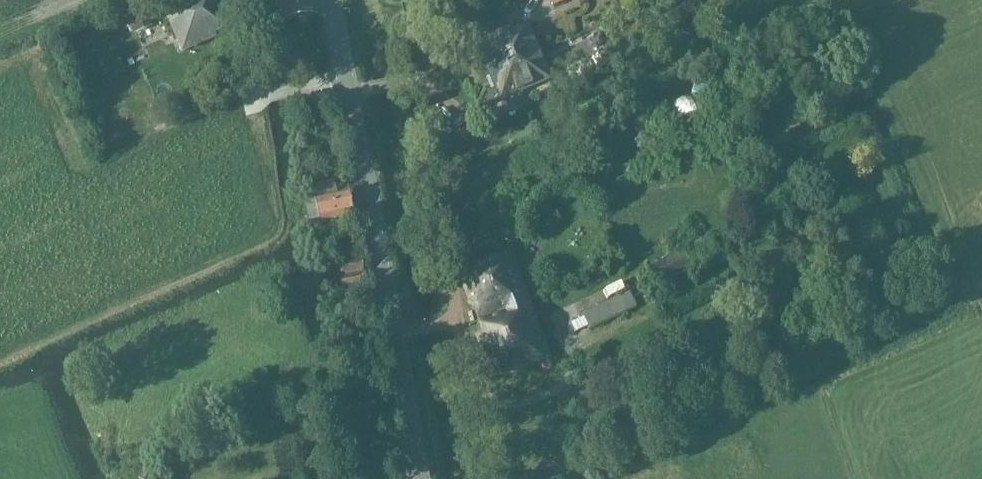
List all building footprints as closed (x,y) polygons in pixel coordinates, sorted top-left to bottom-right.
[(166,16),(182,52),(216,37),(215,34),(228,29),(217,0),(176,0),(162,6),(166,16)] [(310,0),(278,0),(282,21),(313,16),(310,0)] [(127,17),(135,34),(152,27),(145,9),(127,17)] [(475,42),(500,102),(552,80),(529,24),(475,42)] [(659,119),(681,126),(689,103),(667,96),(659,119)] [(335,180),(300,188),(302,201),(314,198),(319,222),(354,214),(349,190),(337,193),(335,180)] [(721,233),(710,238),(710,237),(648,265),(656,284),(718,256),(720,259),(730,254),(721,233)] [(490,378),(551,357),(512,253),(452,275),(463,307),(469,305),(480,334),(475,335),(490,378)] [(336,263),(337,266),(326,269),(330,291),(341,288),(342,291),(366,286),(360,257),(336,263)] [(636,308),(630,293),(629,292),(582,314),(583,317),(570,323),(574,333),(587,327),(589,330),(636,308)]
